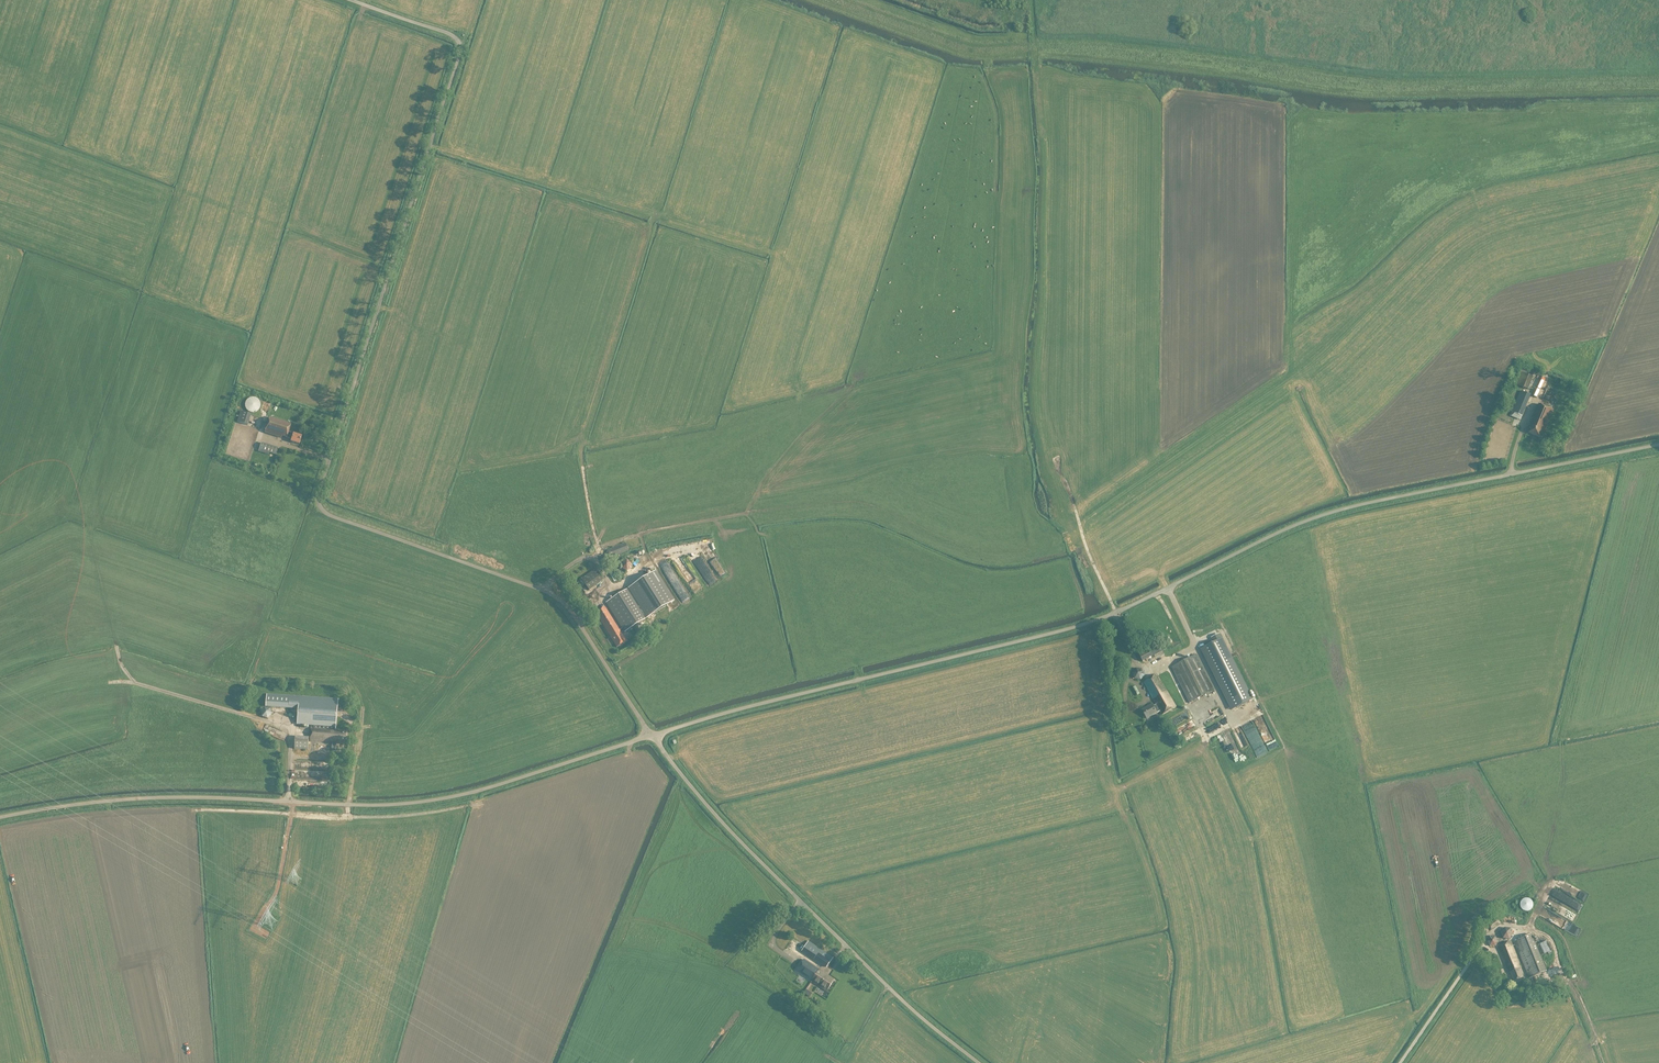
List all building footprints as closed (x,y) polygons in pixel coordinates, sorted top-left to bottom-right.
[(1532,375),(1521,371),(1520,370),(1515,383),(1527,388),(1532,375)] [(1520,389),(1511,410),(1521,414),(1530,393),(1520,389)] [(251,412),(254,412),(257,411),(259,409),(260,406),(260,403),(258,400),(256,398),(253,397),(250,397),(247,399),(245,401),(244,404),(244,407),(246,410),(248,412),(251,412)] [(1530,421),(1531,421),(1529,425),(1526,430),(1541,436),(1553,409),(1538,403),(1530,421)] [(247,423),(250,413),(239,410),(236,420),(247,423)] [(286,436),(290,438),(290,440),(298,443),(301,435),(287,431),(290,422),(269,416),(264,431),(281,436),(281,435),(286,436)] [(257,450),(268,453),(268,451),(275,453),(277,446),(260,441),(257,450)] [(624,541),(606,548),(609,556),(628,549),(624,541)] [(629,559),(620,560),(621,567),(630,567),(629,559)] [(687,563),(680,567),(693,589),(700,585),(687,563)] [(707,581),(713,578),(704,564),(698,567),(707,581)] [(603,578),(595,568),(581,578),(588,589),(603,578)] [(655,570),(630,586),(605,601),(621,626),(618,628),(604,605),(595,611),(616,646),(626,640),(621,632),(673,599),(655,570)] [(672,571),(667,573),(676,591),(678,589),(677,586),(679,585),(672,571)] [(1218,632),(1210,636),(1213,641),(1201,647),(1231,708),(1251,698),(1218,632)] [(1149,646),(1138,652),(1142,660),(1153,654),(1149,646)] [(1189,701),(1213,689),(1195,653),(1171,665),(1189,701)] [(1140,671),(1134,668),(1131,673),(1140,678),(1143,672),(1140,670),(1140,671)] [(1151,703),(1141,708),(1146,717),(1156,711),(1156,710),(1158,709),(1161,713),(1175,705),(1156,673),(1143,680),(1155,703),(1152,704),(1151,703)] [(346,728),(335,727),(337,697),(266,693),(265,705),(298,707),(297,723),(310,724),(309,739),(332,741),(331,749),(335,749),(335,741),(346,742),(346,728)] [(1228,715),(1207,724),(1210,733),(1232,724),(1228,715)] [(1191,718),(1179,723),(1181,729),(1189,725),(1187,721),(1192,719),(1191,718)] [(262,730),(281,738),(283,734),(282,734),(283,730),(265,723),(262,730)] [(308,736),(294,735),(294,747),(307,748),(308,736)] [(1221,780),(1205,744),(1199,746),(1215,783),(1221,780)] [(324,760),(295,761),(295,768),(315,767),(315,774),(325,774),(324,760)] [(1529,896),(1518,898),(1520,908),(1531,905),(1529,896)] [(1568,911),(1563,908),(1561,913),(1571,919),(1575,911),(1569,908),(1568,911)] [(1496,915),(1485,922),(1489,928),(1500,921),(1496,915)] [(1512,934),(1510,922),(1503,924),(1504,927),(1500,928),(1502,937),(1512,934)] [(1514,940),(1529,977),(1546,970),(1531,933),(1514,940)] [(1536,943),(1541,954),(1551,949),(1547,939),(1536,943)] [(812,943),(812,942),(808,940),(807,940),(802,948),(826,965),(825,965),(826,966),(832,956),(812,943)] [(1522,975),(1519,967),(1521,966),(1510,940),(1497,945),(1507,971),(1509,971),(1513,979),(1522,975)] [(797,967),(795,970),(810,980),(818,968),(803,958),(797,967)] [(818,968),(810,980),(826,990),(834,978),(829,975),(828,976),(826,975),(827,974),(822,971),(818,968)]
